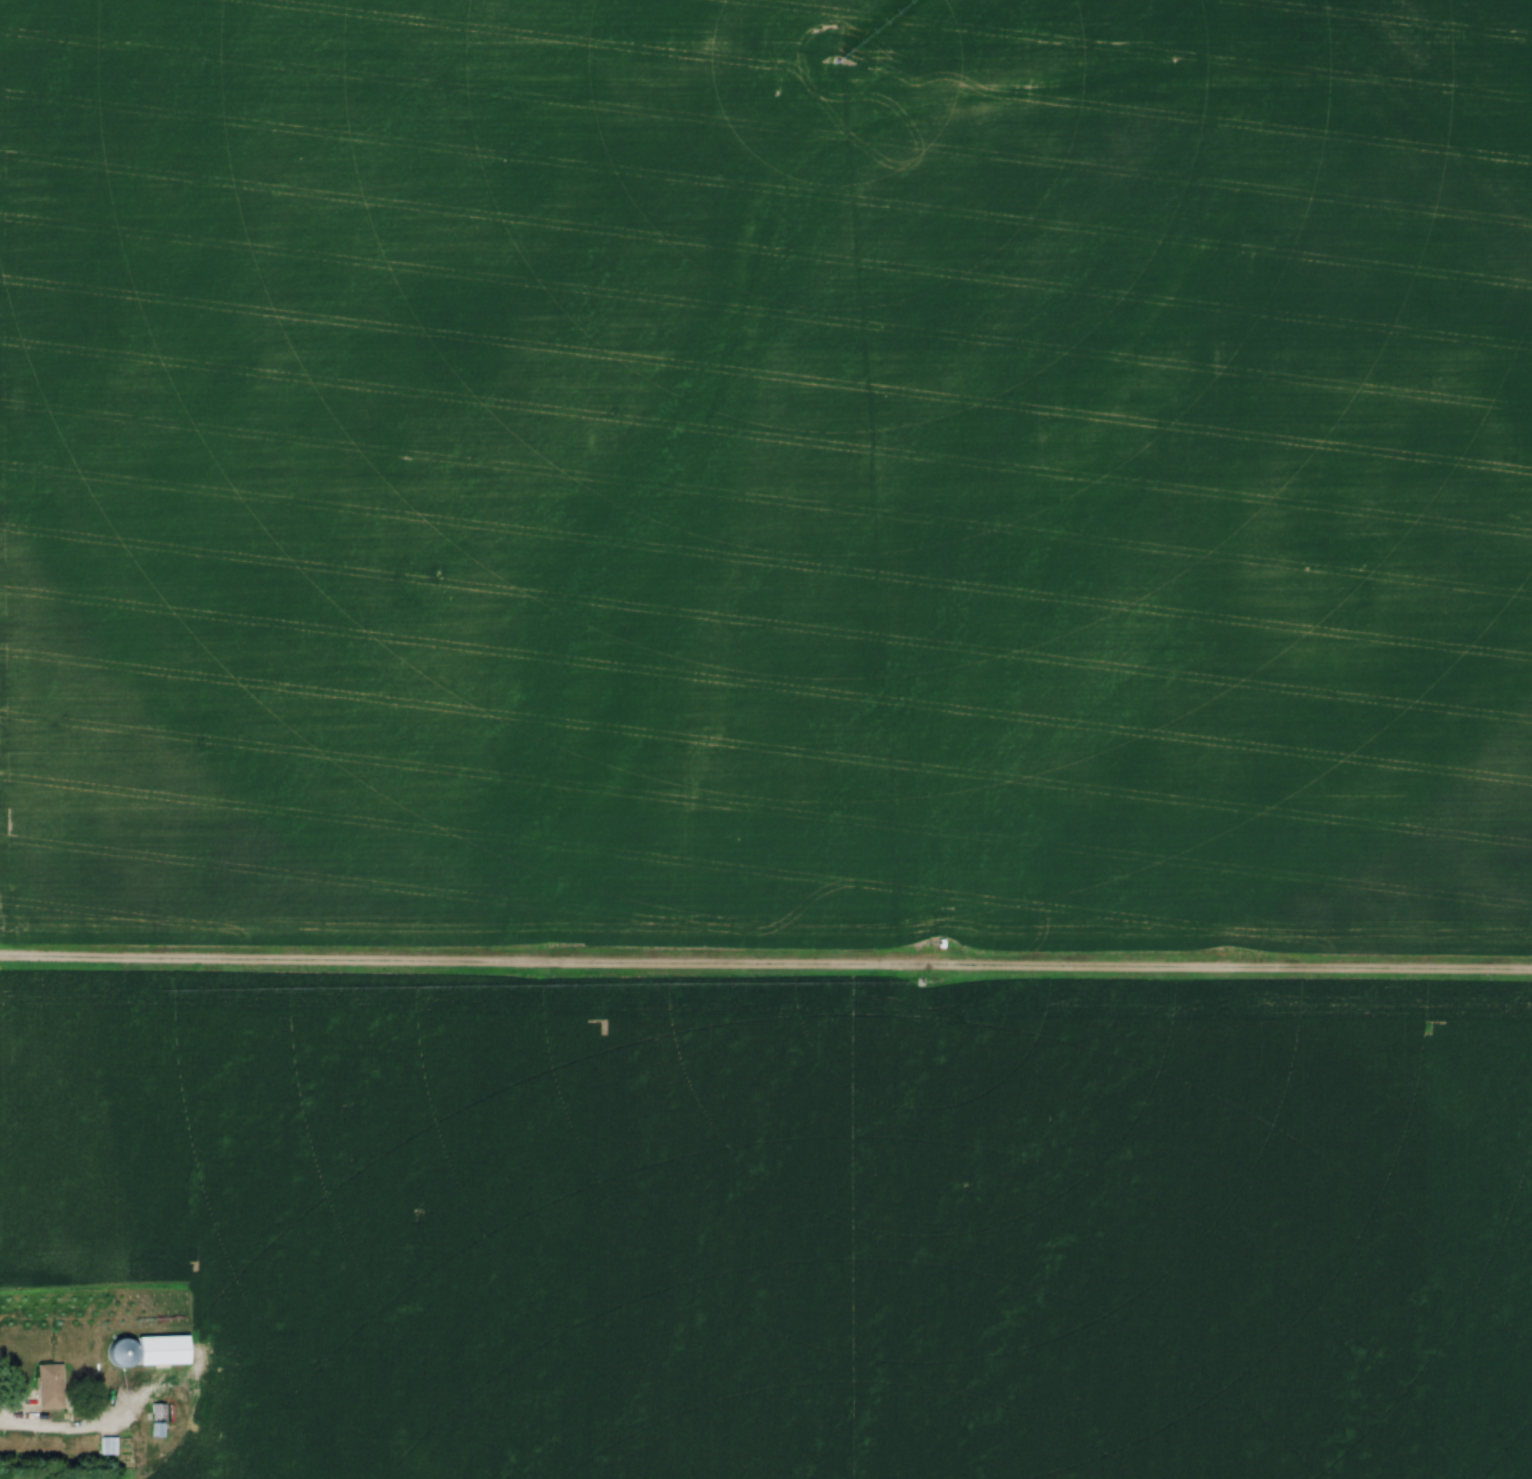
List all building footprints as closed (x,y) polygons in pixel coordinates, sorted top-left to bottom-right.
[(197,1366),(197,1337),(115,1339),(116,1368),(197,1366)] [(43,1409),(60,1409),(60,1387),(43,1387),(43,1409)] [(169,1438),(169,1404),(153,1404),(153,1438),(169,1438)] [(120,1439),(104,1439),(104,1456),(120,1456),(120,1439)]
